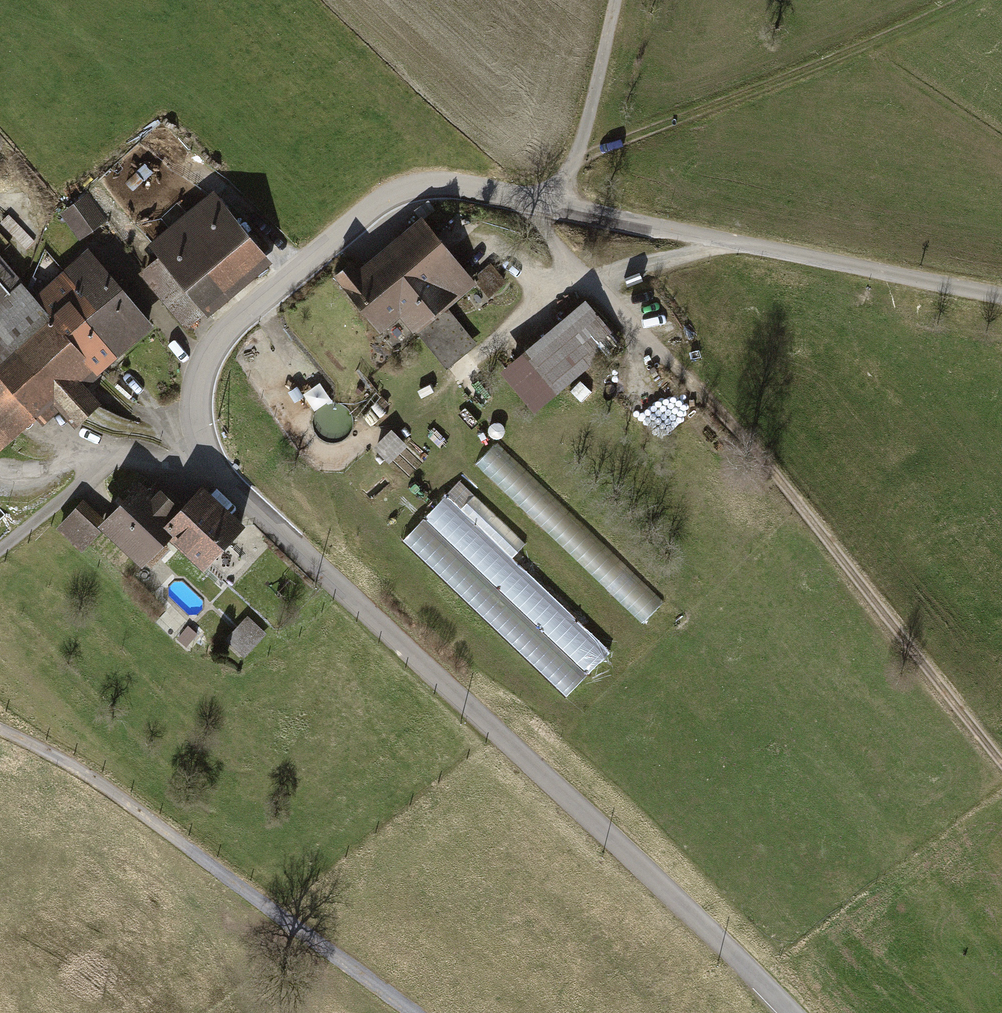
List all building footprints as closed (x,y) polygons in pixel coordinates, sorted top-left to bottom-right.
[(141,268),(188,326),(272,258),(214,188),(148,241),(159,254),(141,268)] [(61,213),(80,238),(105,220),(87,194),(61,213)] [(353,258),(337,270),(381,327),(400,312),(444,367),(476,342),(447,306),(477,283),(424,216),(360,266),(353,258)] [(84,315),(118,355),(153,325),(87,248),(64,268),(96,305),(84,315)] [(36,414),(43,422),(61,406),(74,422),(101,399),(87,382),(101,370),(34,294),(0,254),(0,445),(36,414)] [(96,305),(64,268),(34,294),(101,370),(118,355),(84,315),(96,305)] [(584,300),(520,351),(553,392),(617,340),(584,300)] [(392,428),(374,446),(390,462),(408,445),(392,428)] [(497,443),(477,465),(643,623),(663,602),(497,443)] [(140,564),(170,533),(161,524),(181,504),(155,479),(148,486),(139,477),(101,516),(82,498),(54,527),(80,552),(103,528),(140,564)] [(460,481),(404,538),(565,693),(607,650),(511,558),(524,543),(460,481)] [(161,524),(170,533),(204,565),(245,523),(202,482),(181,504),(161,524)] [(265,633),(246,615),(224,639),(243,656),(265,633)]
